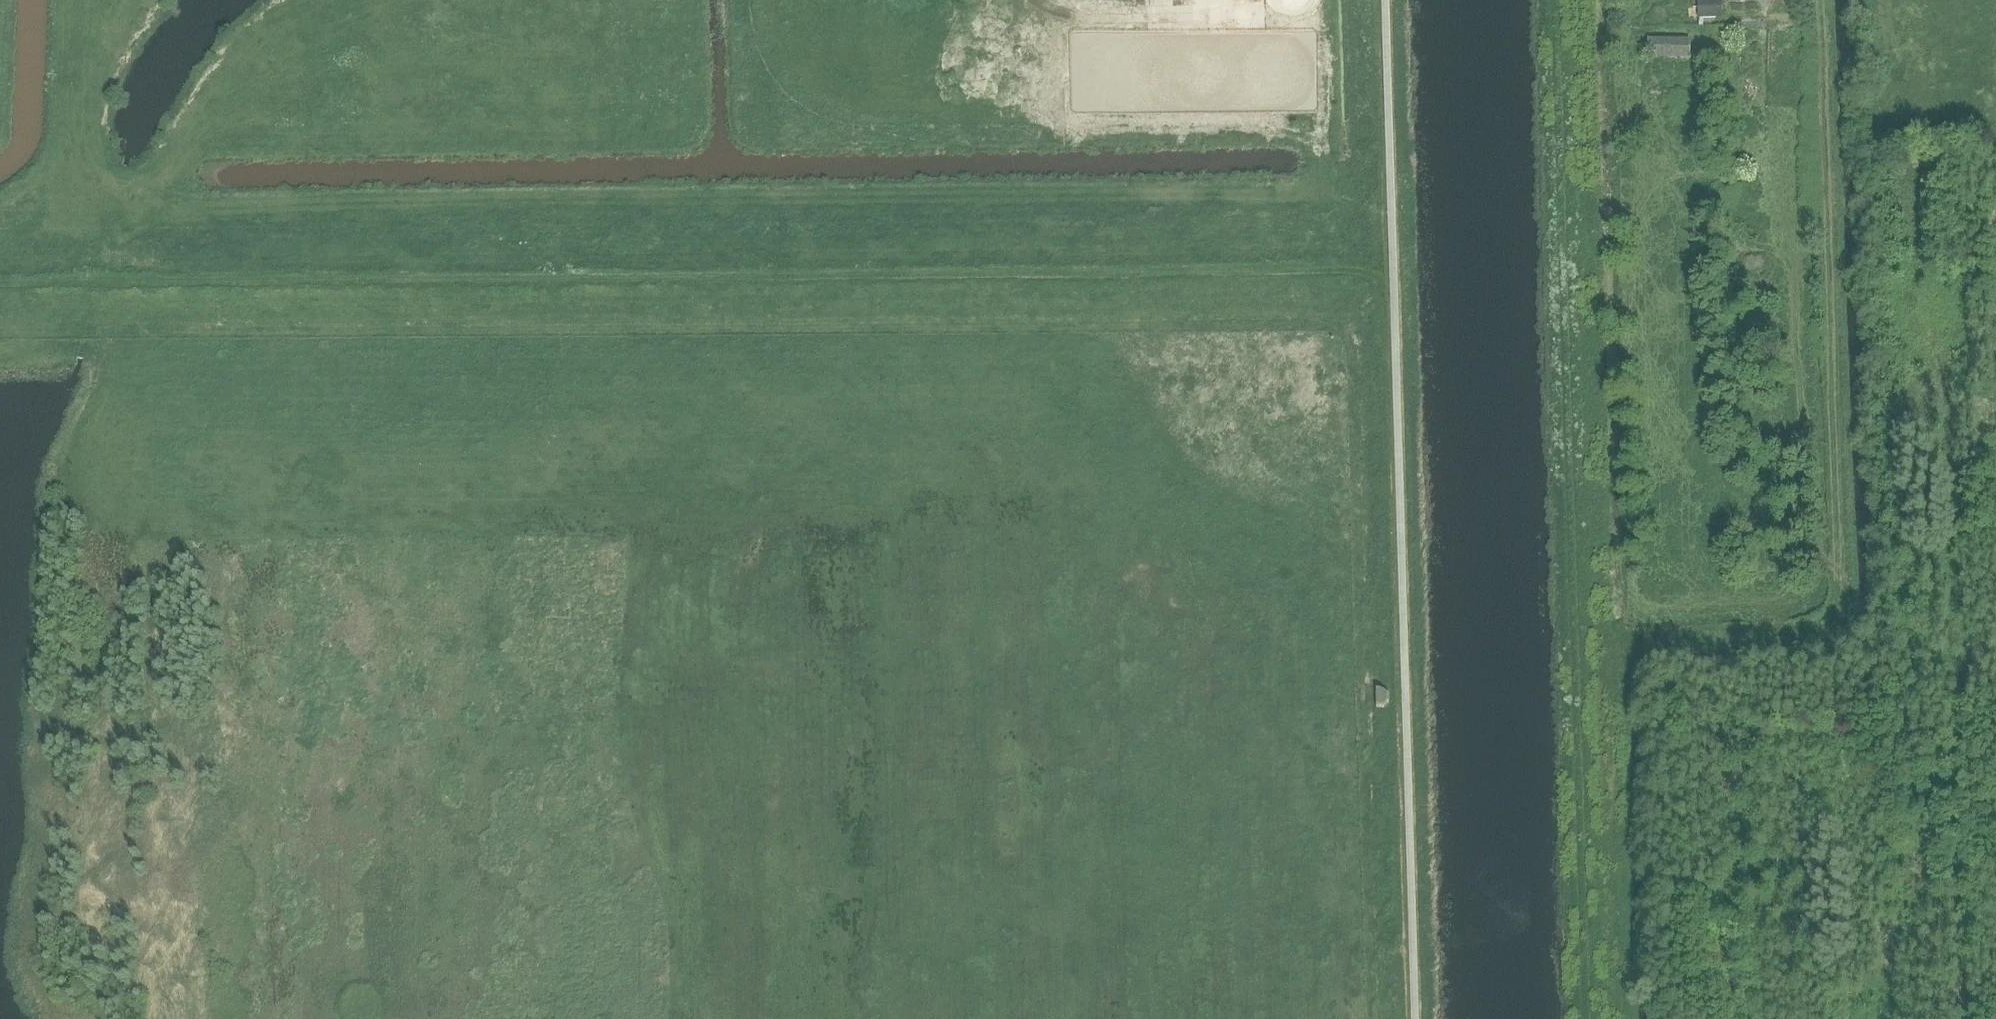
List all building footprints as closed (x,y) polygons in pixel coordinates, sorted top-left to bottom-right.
[(1698,20),(1722,19),(1722,0),(1698,0),(1698,20)] [(1648,40),(1647,59),(1689,60),(1690,42),(1648,40)]
